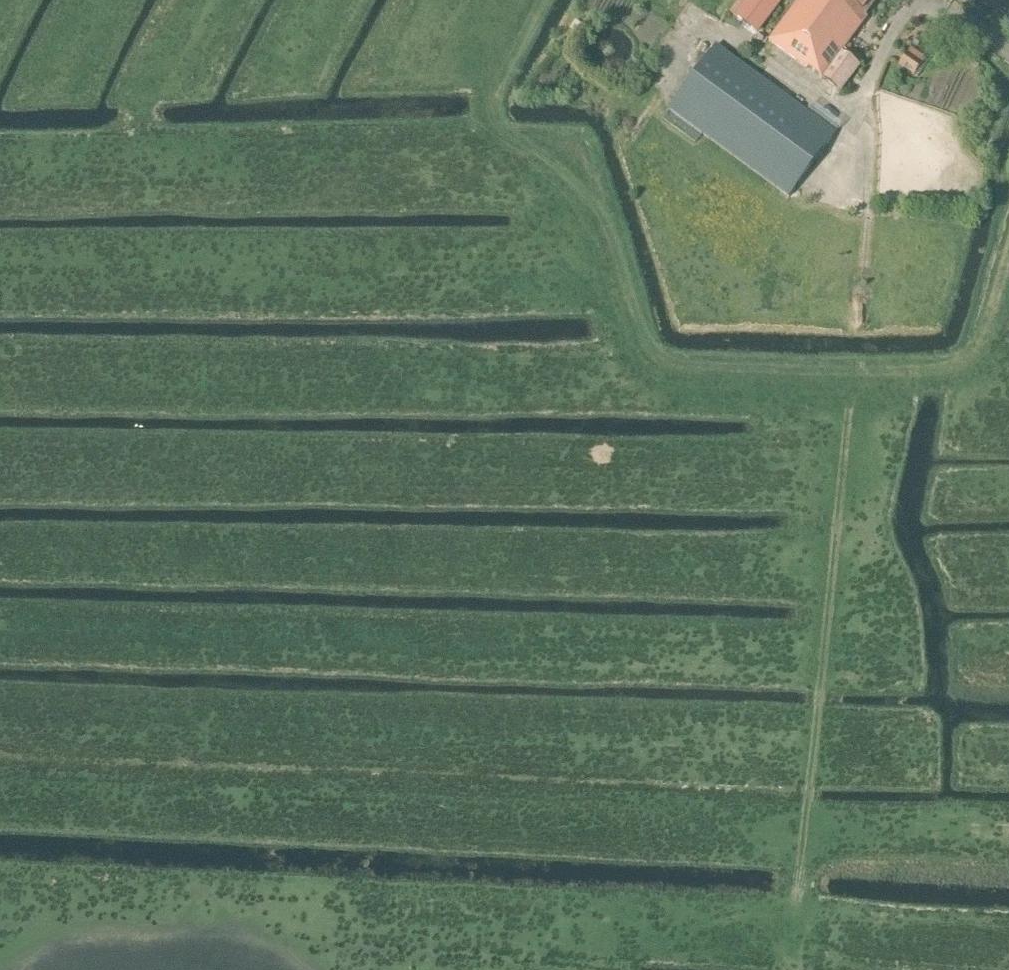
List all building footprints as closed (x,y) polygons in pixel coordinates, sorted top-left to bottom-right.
[(781,1),(780,0),(739,0),(729,13),(734,17),(757,34),(781,1)] [(877,0),(801,0),(770,42),(807,69),(809,67),(841,91),(860,66),(841,53),(866,18),(865,17),(877,0)] [(715,46),(692,77),(668,110),(789,198),(835,134),(715,46)] [(913,76),(922,65),(907,54),(899,66),(913,76)]
